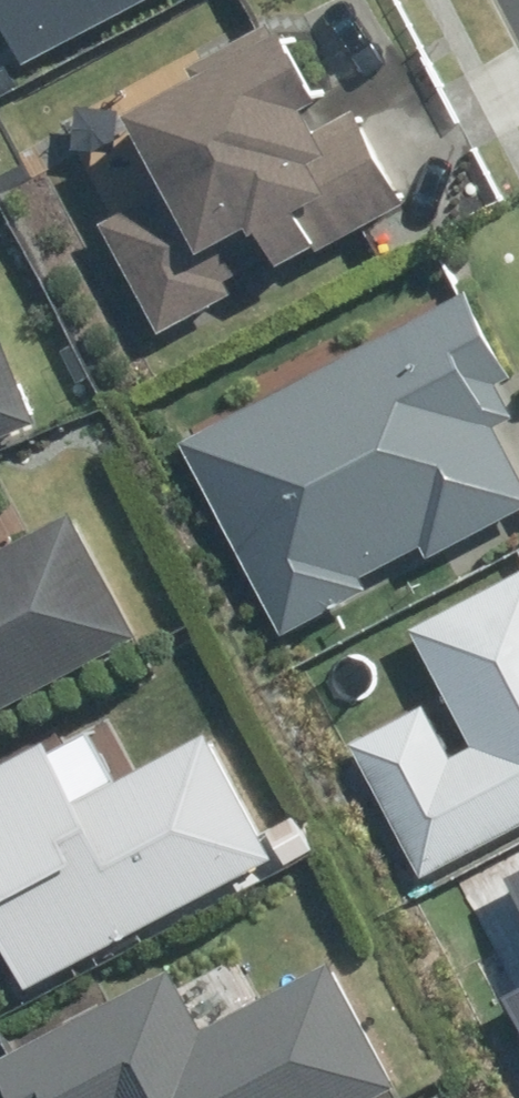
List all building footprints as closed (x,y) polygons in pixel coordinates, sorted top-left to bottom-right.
[(29,68),(162,0),(0,0),(0,11),(29,68)] [(107,216),(166,336),(242,299),(227,268),(271,247),(280,264),(365,222),(382,256),(473,212),(370,0),(338,0),(126,104),(166,187),(107,216)] [(285,639),(518,517),(518,469),(494,422),(518,409),(518,399),(464,293),(182,440),(285,639)] [(38,424),(0,326),(0,438),(38,424)] [(141,634),(76,510),(24,537),(0,491),(0,708),(141,634)] [(425,875),(518,826),(518,575),(415,629),(476,747),(456,757),(428,703),(355,741),(425,875)] [(276,862),(209,737),(84,804),(50,741),(0,767),(0,934),(32,993),(276,862)] [(510,872),(518,888),(518,866),(510,872)] [(391,1091),(320,959),(197,1024),(164,962),(0,1049),(0,1077),(11,1097),(379,1097),(391,1091)] [(518,1019),(518,987),(505,994),(518,1019)]
